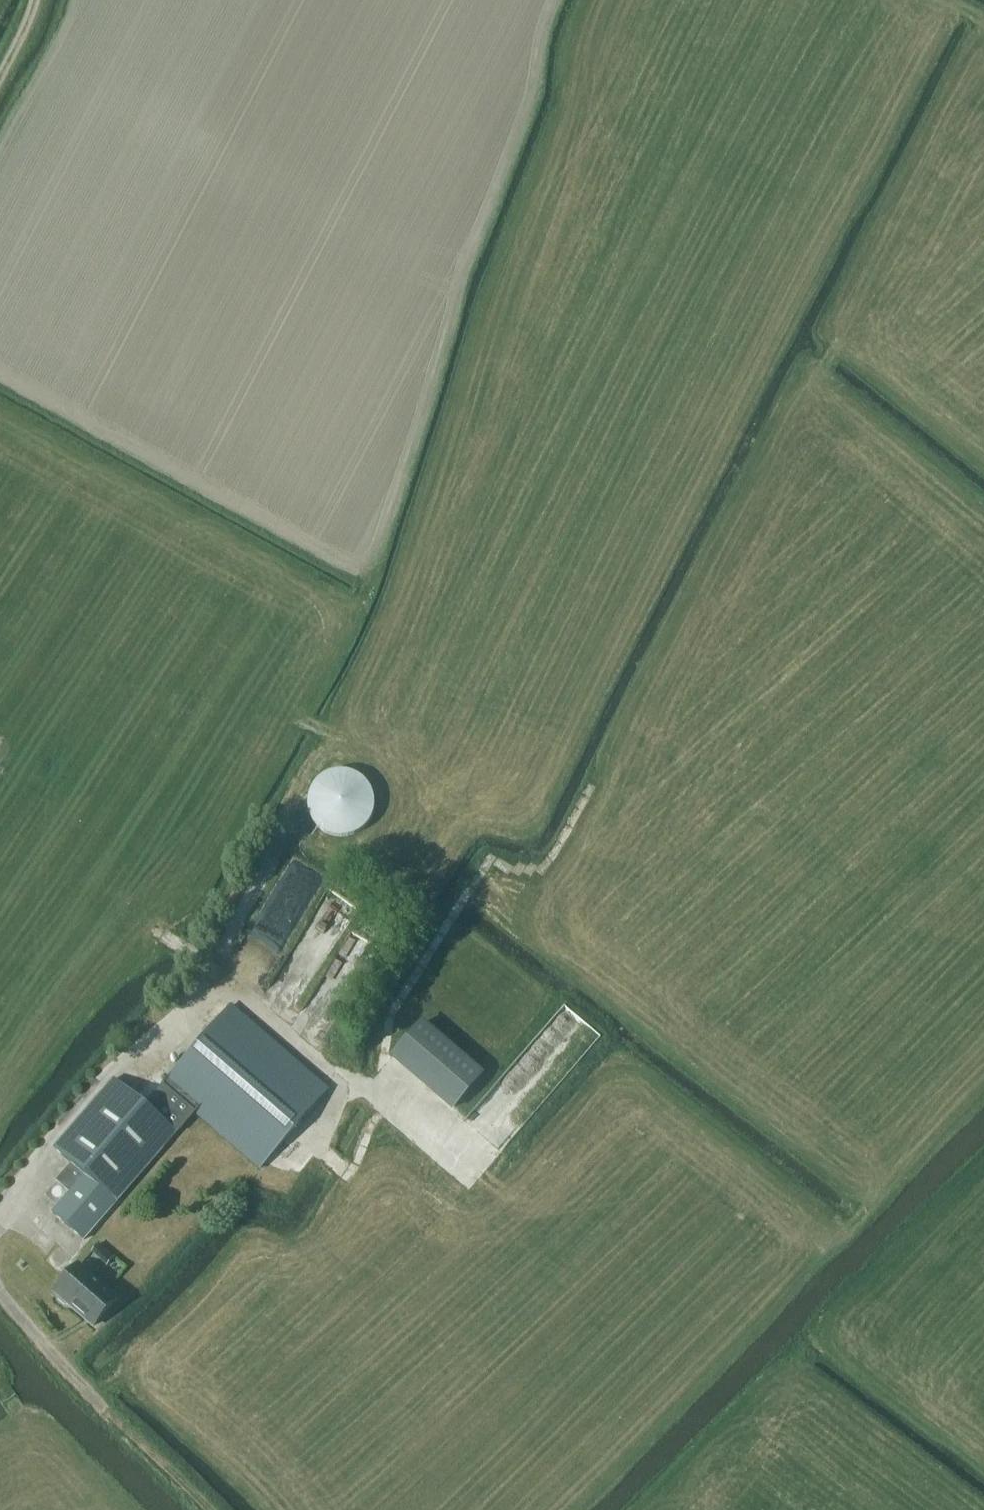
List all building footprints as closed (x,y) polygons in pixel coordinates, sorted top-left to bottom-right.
[(344,837),(349,836),(351,836),(356,834),(361,831),(365,827),(369,823),(371,818),(373,812),(374,807),(374,802),(373,797),(371,792),(369,787),(366,783),(362,779),(358,776),(353,774),(348,772),(343,771),(338,771),(332,772),(327,774),(323,776),(318,779),(315,783),(312,787),(309,792),(308,797),(307,802),(307,807),(308,813),(310,818),(312,822),(315,827),(319,830),(324,833),(328,835),(334,837),(339,837),(344,837)] [(328,922),(335,910),(323,903),(312,922),(309,920),(292,950),(299,954),(307,940),(327,951),(340,928),(328,922)] [(523,1049),(553,1071),(548,1077),(560,1085),(597,1034),(555,1004),(523,1049)] [(184,1105),(259,1168),(327,1090),(230,1006),(144,1105),(114,1078),(53,1148),(71,1164),(56,1181),(69,1192),(51,1212),(83,1240),(163,1148),(176,1132),(168,1124),(184,1105)] [(438,1111),(471,1074),(409,1019),(376,1057),(438,1111)] [(54,1292),(56,1294),(57,1299),(64,1305),(69,1305),(93,1326),(117,1299),(77,1264),(54,1292)]
